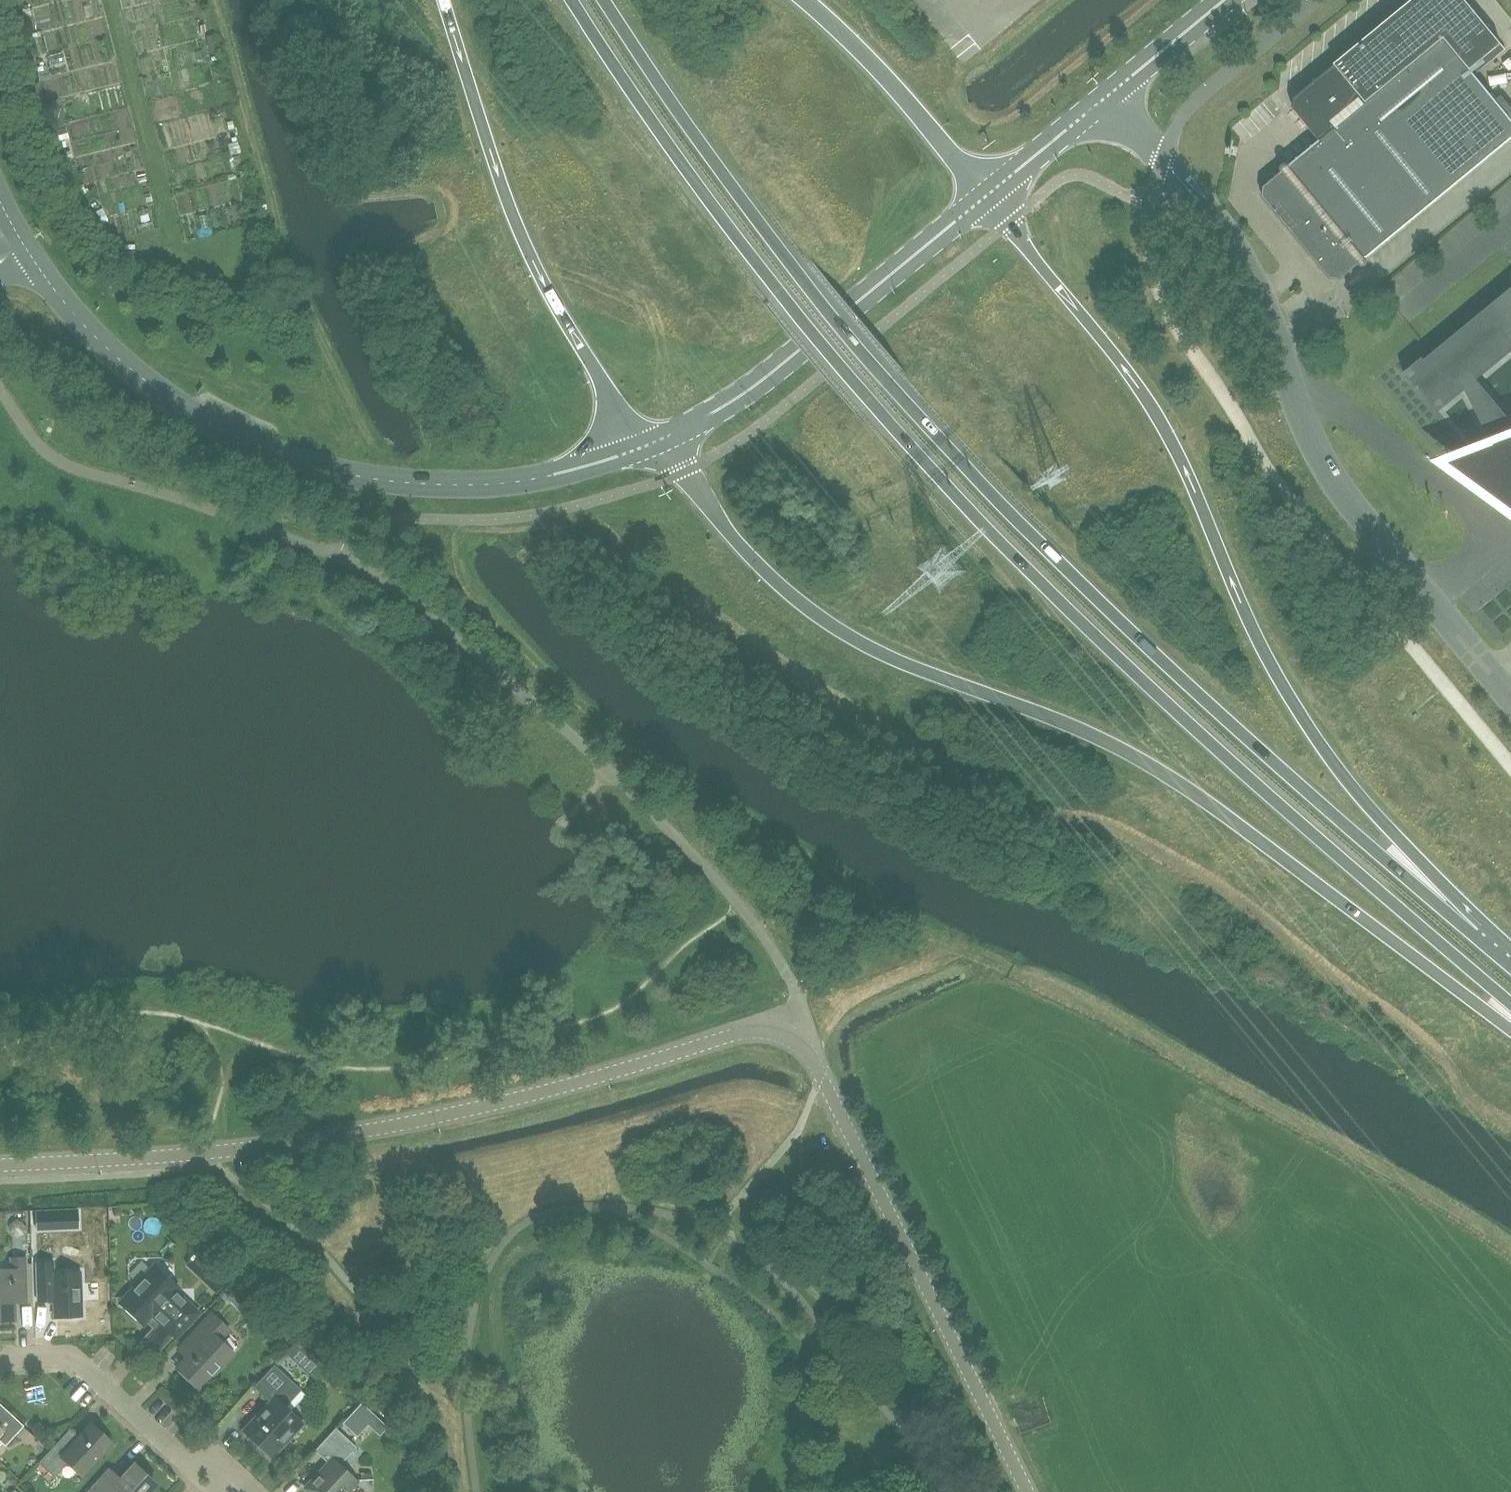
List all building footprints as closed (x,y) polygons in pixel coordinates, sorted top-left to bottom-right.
[(1335,64),(1294,97),(1293,107),(1319,140),(1289,165),(1288,164),(1287,163),(1286,163),(1285,163),(1284,163),(1283,164),(1282,164),(1281,165),(1281,166),(1280,168),(1281,169),(1281,170),(1282,171),(1263,186),(1262,196),(1330,279),(1340,280),(1359,264),(1360,265),(1361,266),(1362,266),(1363,266),(1364,266),(1365,265),(1366,265),(1367,264),(1367,263),(1368,261),(1367,260),(1367,259),(1366,258),(1510,139),(1510,118),(1502,106),(1470,69),(1501,44),(1466,0),(1465,0),(1412,0),(1335,64)] [(1431,352),(1424,359),(1422,357),(1403,372),(1416,387),(1418,385),(1439,411),(1465,390),(1499,457),(1498,458),(1497,459),(1497,460),(1497,461),(1497,463),(1497,464),(1498,465),(1498,466),(1499,467),(1501,467),(1502,468),(1503,468),(1504,467),(1510,480),(1510,420),(1477,379),(1510,351),(1510,287),(1431,352)] [(23,1237),(27,1233),(27,1227),(21,1221),(15,1221),(11,1225),(11,1231),(17,1237),(23,1237)] [(15,1320),(14,1305),(28,1304),(26,1259),(12,1259),(12,1272),(0,1272),(0,1320),(15,1320)] [(35,1263),(37,1293),(37,1302),(53,1301),(54,1317),(83,1316),(81,1272),(54,1273),(53,1262),(35,1263)] [(176,1336),(198,1312),(175,1291),(176,1289),(154,1268),(122,1301),(145,1323),(153,1315),(176,1336)] [(199,1389),(233,1353),(221,1342),(229,1333),(212,1316),(189,1340),(198,1349),(179,1369),(199,1389)] [(272,1456),(302,1424),(284,1408),(301,1389),(284,1373),(275,1366),(275,1365),(254,1387),(272,1403),(245,1432),(272,1456)] [(5,1446),(23,1427),(0,1405),(0,1441),(5,1446)] [(367,1425),(379,1435),(387,1427),(375,1416),(367,1425)] [(65,1434),(50,1450),(38,1463),(54,1478),(69,1462),(82,1474),(111,1443),(92,1425),(80,1438),(75,1443),(65,1434)] [(356,1481),(339,1465),(356,1448),(335,1428),(314,1451),(328,1465),(306,1488),(310,1491),(345,1491),(356,1481)] [(155,1485),(135,1466),(114,1488),(103,1478),(90,1491),(149,1491),(155,1485)]
